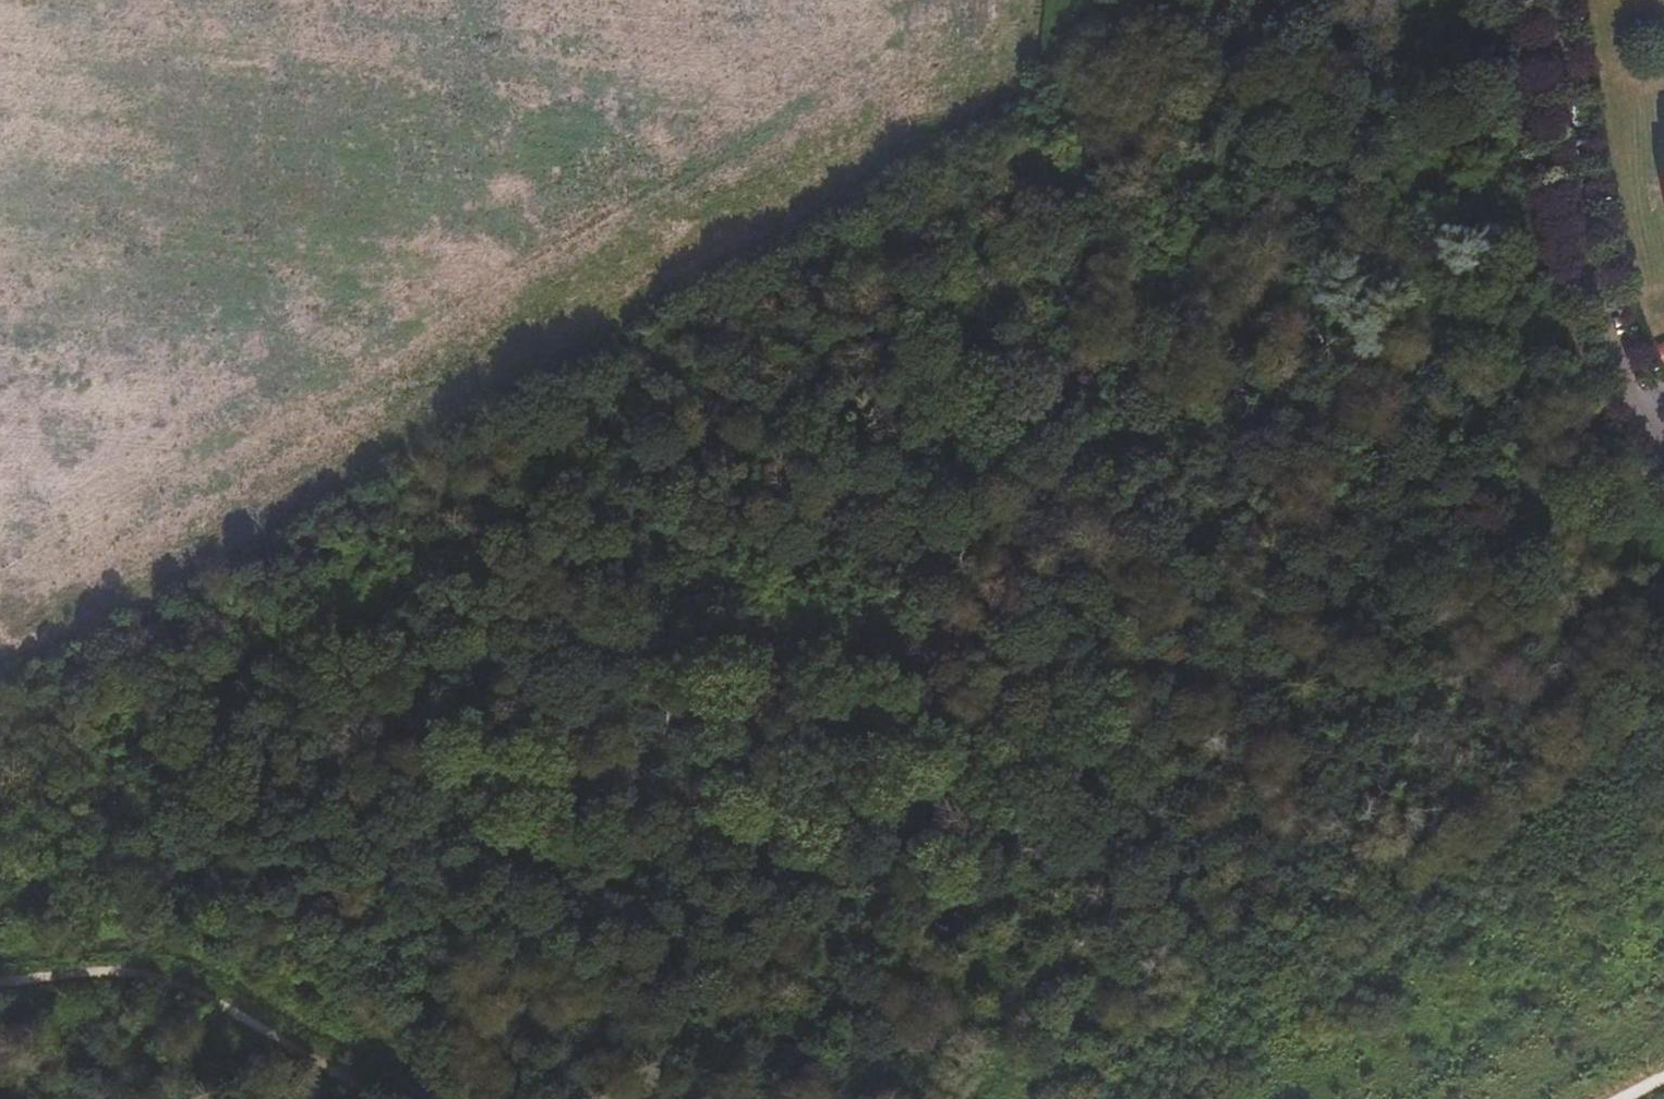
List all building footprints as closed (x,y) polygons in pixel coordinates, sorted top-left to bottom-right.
[(1655,348),(1663,363),(1663,343),(1655,348)]
